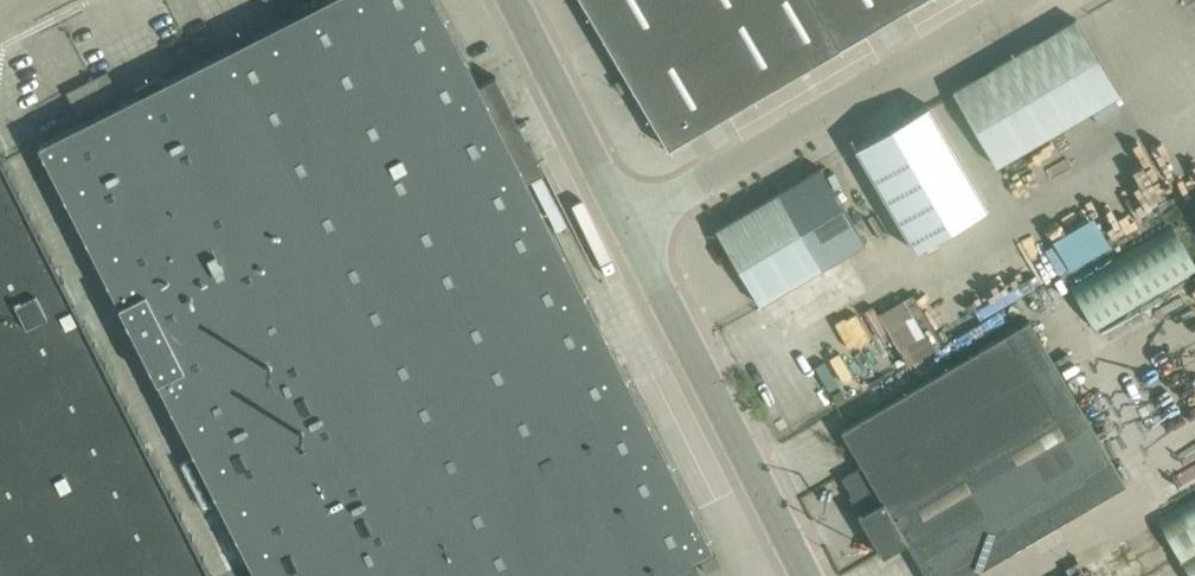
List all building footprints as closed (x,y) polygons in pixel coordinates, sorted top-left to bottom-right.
[(38,144),(256,575),(701,575),(692,558),(712,546),(526,178),(543,170),(529,143),(512,151),(495,117),(512,108),(495,75),(478,84),(436,0),(323,0),(38,144)] [(852,38),(917,0),(582,0),(668,146),(852,38)] [(996,164),(996,165),(1119,92),(1089,40),(1076,18),(952,89),(996,164)] [(614,81),(620,91),(631,85),(625,75),(614,81)] [(855,147),(914,249),(988,206),(929,104),(927,105),(855,147)] [(1182,170),(1194,165),(1194,149),(1177,155),(1182,170)] [(3,167),(0,161),(0,575),(210,575),(3,167)] [(821,166),(799,179),(778,192),(715,229),(759,303),(822,266),(864,241),(821,166)] [(878,189),(851,200),(859,220),(887,209),(878,189)] [(1194,271),(1194,263),(1172,224),(1070,285),(1096,329),(1194,271)] [(933,346),(957,335),(928,275),(887,294),(907,337),(925,329),(933,346)] [(1124,483),(1030,321),(841,430),(861,463),(840,475),(860,509),(856,511),(880,553),(904,539),(925,575),(962,575),(1124,483)] [(880,369),(905,359),(900,347),(875,357),(880,369)] [(1158,518),(1192,575),(1194,575),(1194,496),(1158,518)] [(721,564),(715,553),(700,561),(705,572),(721,564)]
